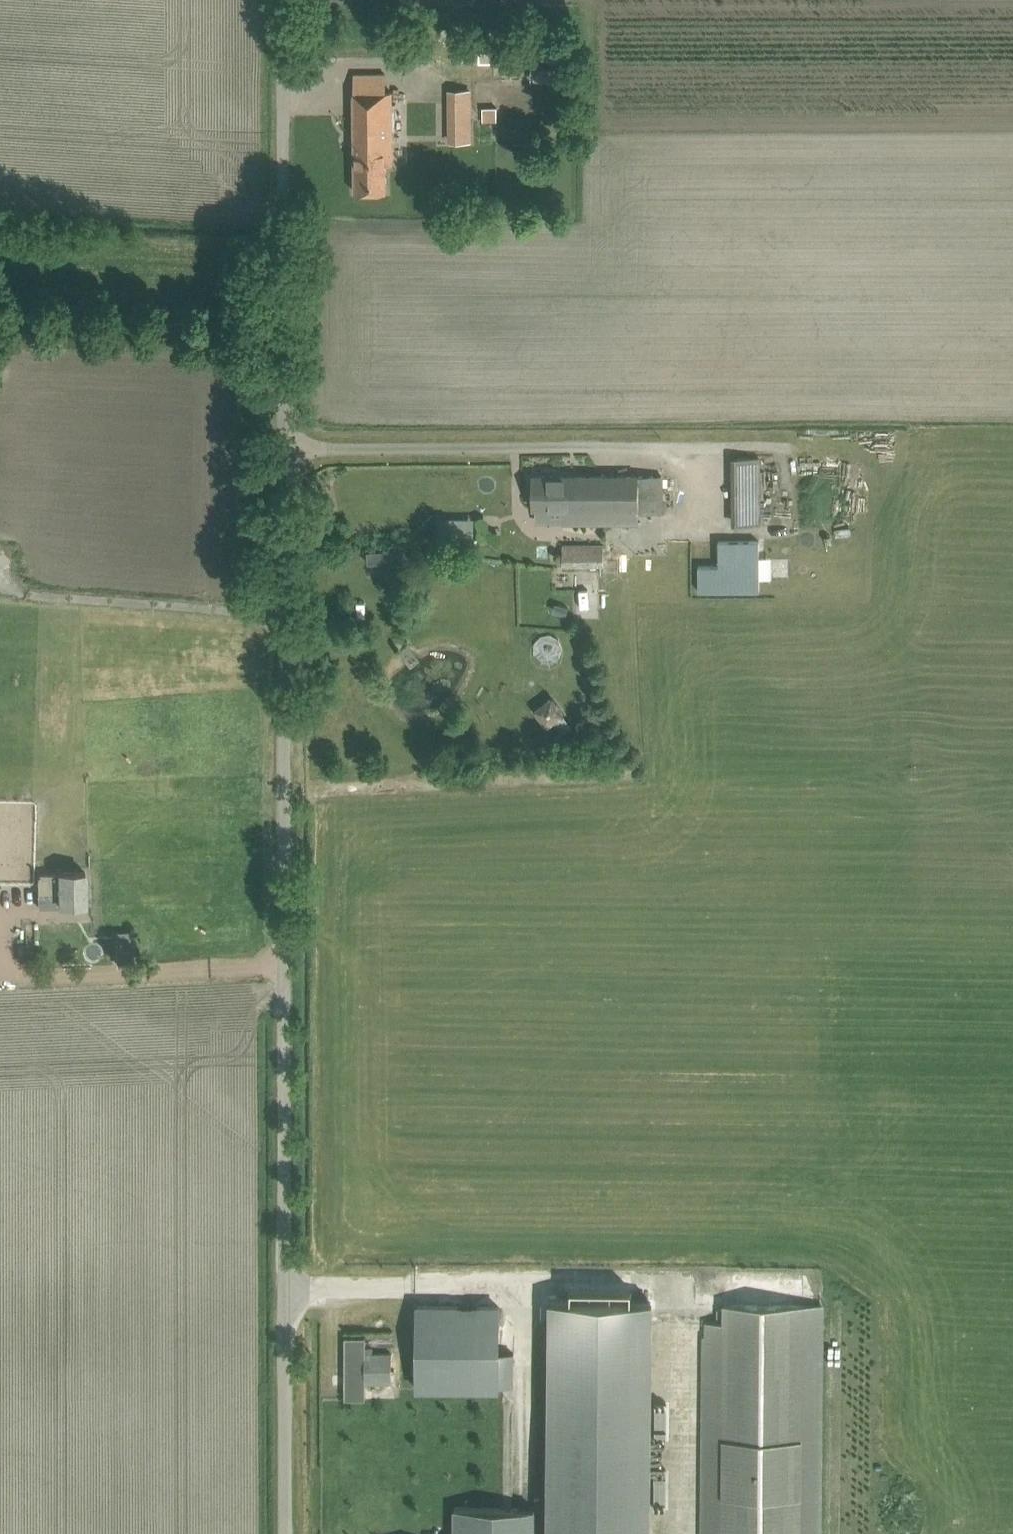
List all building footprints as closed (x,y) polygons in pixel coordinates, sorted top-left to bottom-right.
[(503,66),(503,80),(520,80),(520,67),(503,66)] [(392,91),(354,91),(355,191),(386,191),(386,163),(393,163),(392,91)] [(448,105),(448,116),(471,116),(471,105),(448,105)] [(760,522),(758,456),(729,457),(731,523),(760,522)] [(533,475),(533,508),(563,508),(563,523),(639,523),(638,511),(638,475),(533,475)] [(662,475),(638,475),(638,511),(662,511),(662,475)] [(442,522),(442,545),(468,545),(468,522),(442,522)] [(699,562),(700,590),(759,590),(759,541),(759,540),(719,541),(719,562),(699,562)] [(563,545),(563,564),(604,564),(604,555),(604,545),(563,545)] [(402,548),(368,551),(368,562),(403,560),(402,548)] [(604,564),(604,573),(618,573),(618,556),(604,555),(604,564)] [(546,737),(568,726),(553,696),(531,707),(546,737)] [(60,871),(39,871),(39,891),(61,891),(61,903),(86,902),(85,870),(65,871),(60,871)] [(117,931),(118,963),(133,963),(132,931),(117,931)] [(651,1301),(632,1299),(632,1288),(572,1287),(572,1300),(553,1300),(551,1533),(648,1533),(651,1301)] [(706,1321),(704,1533),(821,1533),(823,1304),(726,1304),(726,1321),(706,1321)] [(498,1389),(498,1307),(416,1307),(416,1389),(498,1389)] [(346,1329),(345,1404),(365,1404),(365,1384),(392,1384),(392,1350),(365,1350),(365,1329),(346,1329)] [(455,1508),(455,1533),(534,1533),(534,1508),(455,1508)]
